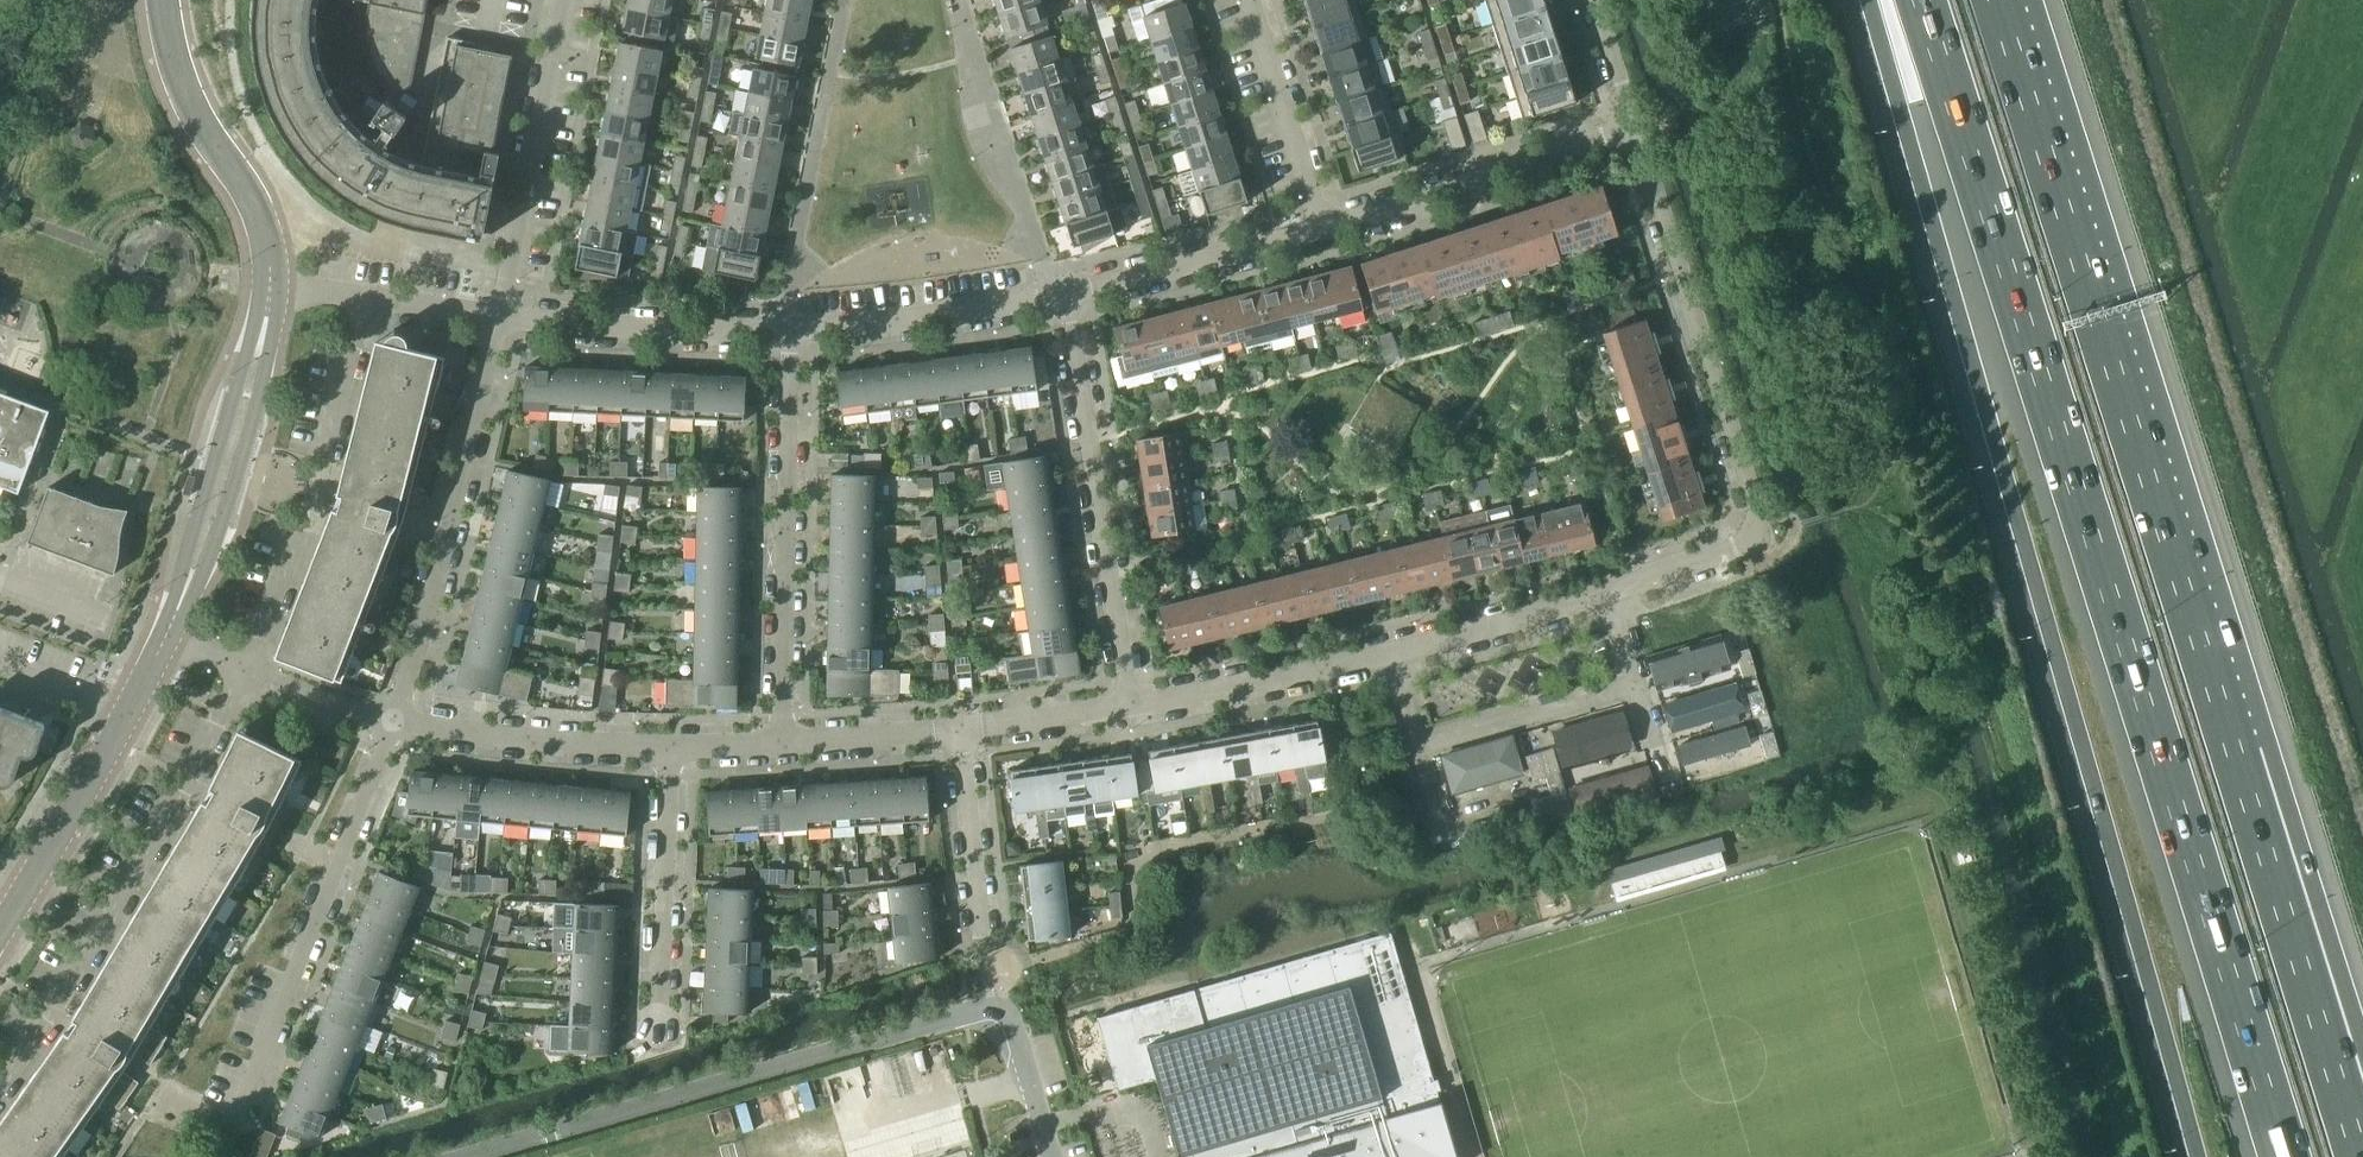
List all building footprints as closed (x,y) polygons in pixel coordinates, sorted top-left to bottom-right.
[(254,3),(253,12),(252,21),(252,30),(252,39),(253,47),(254,56),(256,65),(257,74),(260,82),(262,91),(265,99),(268,107),(272,115),(276,123),(280,131),(285,138),(290,146),(295,153),(300,160),(306,166),(312,173),(319,179),(325,185),(332,190),(339,195),(347,200),(354,205),(362,209),(374,215),(386,220),(391,221),(410,227),(475,240),(481,241),(482,234),(483,234),(499,154),(492,153),(512,56),(445,43),(420,171),(415,169),(408,167),(407,167),(402,165),(396,162),(386,157),(378,152),(372,148),(366,143),(360,138),(354,133),(349,128),(344,122),(339,116),(338,116),(332,107),(328,100),(325,94),(322,87),(319,80),(316,73),(314,66),(313,58),(311,51),(310,44),(310,36),(309,29),(309,21),(310,14),(311,6),(312,0),(254,0),(254,3)] [(369,3),(367,9),(366,15),(366,21),(366,27),(366,33),(366,39),(367,44),(369,50),(370,56),(372,61),(373,64),(376,69),(378,74),(381,78),(385,83),(387,86),(384,103),(383,102),(372,120),(394,135),(406,117),(404,116),(409,90),(410,90),(428,0),(369,0),(369,3)] [(626,8),(668,16),(672,0),(628,0),(626,8)] [(765,12),(807,21),(811,0),(767,0),(765,12)] [(999,15),(1039,2),(1039,0),(994,0),(999,15)] [(1312,28),(1360,13),(1356,0),(1315,0),(1304,4),(1309,18),(1310,18),(1313,27),(1312,27),(1312,28)] [(1412,11),(1422,8),(1419,0),(1409,0),(1412,11)] [(1492,24),(1545,8),(1545,7),(1543,7),(1541,0),(1484,0),(1492,24)] [(1039,2),(999,15),(1006,37),(1047,24),(1039,2)] [(1150,40),(1191,26),(1184,4),(1143,17),(1130,21),(1137,42),(1149,38),(1150,40)] [(668,16),(626,8),(622,32),(664,40),(668,16)] [(704,8),(701,23),(711,25),(714,10),(704,8)] [(1492,24),(1500,49),(1553,32),(1548,17),(1547,18),(1544,9),(1545,8),(1492,24)] [(721,11),(718,26),(729,28),(732,13),(721,11)] [(765,12),(760,35),(802,43),(807,21),(765,12)] [(1315,38),(1320,52),(1368,37),(1360,13),(1312,28),(1312,29),(1314,28),(1316,37),(1315,38)] [(711,25),(701,23),(698,38),(708,40),(711,25)] [(1435,27),(1440,41),(1449,38),(1445,24),(1435,27)] [(729,28),(718,26),(715,41),(726,43),(729,28)] [(1150,40),(1157,61),(1198,48),(1191,26),(1150,40)] [(1419,32),(1423,46),(1433,43),(1428,29),(1419,32)] [(1099,46),(1094,31),(1084,34),(1088,49),(1099,46)] [(1500,49),(1508,73),(1561,56),(1560,56),(1559,56),(1556,47),(1558,47),(1553,32),(1500,49)] [(802,43),(760,35),(755,58),(797,66),(802,43)] [(1103,38),(1108,53),(1118,50),(1113,35),(1103,38)] [(1009,49),(1017,72),(1058,59),(1050,36),(1009,49)] [(1327,76),(1328,77),(1376,62),(1368,37),(1320,52),(1325,67),(1326,67),(1329,76),(1327,76)] [(1449,38),(1440,41),(1444,55),(1454,52),(1449,38)] [(619,43),(615,66),(657,74),(661,51),(619,43)] [(1433,43),(1423,46),(1428,60),(1437,57),(1433,43)] [(1157,61),(1164,83),(1205,70),(1198,48),(1157,61)] [(1091,56),(1095,71),(1105,68),(1101,53),(1091,56)] [(1508,73),(1516,98),(1568,81),(1564,66),(1562,66),(1559,58),(1561,57),(1561,56),(1508,73)] [(1110,60),(1115,75),(1125,71),(1120,57),(1110,60)] [(1017,72),(1024,94),(1065,81),(1058,59),(1017,72)] [(1331,86),(1335,101),(1384,86),(1376,62),(1328,77),(1328,78),(1329,77),(1332,86),(1331,86)] [(615,66),(610,88),(652,96),(657,74),(615,66)] [(692,66),(689,81),(700,83),(703,68),(692,66)] [(710,68),(707,84),(717,86),(720,70),(710,68)] [(753,68),(748,93),(790,101),(795,77),(753,68)] [(1105,68),(1095,71),(1100,85),(1110,82),(1105,68)] [(1164,83),(1171,104),(1211,91),(1205,70),(1164,83)] [(1125,71),(1115,75),(1120,89),(1130,86),(1125,71)] [(1451,76),(1455,90),(1465,87),(1460,73),(1451,76)] [(1435,81),(1439,95),(1449,92),(1444,78),(1435,81)] [(700,83),(689,81),(686,96),(697,98),(700,83)] [(1024,94),(1031,116),(1071,103),(1065,81),(1024,94)] [(1568,81),(1516,98),(1522,119),(1575,103),(1568,81)] [(1343,125),(1343,126),(1392,111),(1384,86),(1335,101),(1340,116),(1341,116),(1344,125),(1343,125)] [(1465,87),(1455,90),(1460,104),(1469,101),(1465,87)] [(610,88),(606,111),(648,119),(652,96),(610,88)] [(705,91),(702,106),(713,108),(716,93),(705,91)] [(1171,104),(1178,126),(1218,113),(1211,91),(1171,104)] [(1449,92),(1439,95),(1444,109),(1453,106),(1449,92)] [(748,93),(744,114),(786,123),(790,101),(748,93)] [(1104,100),(1109,114),(1119,111),(1115,96),(1104,100)] [(1124,104),(1129,118),(1139,115),(1134,100),(1124,104)] [(1031,116),(1038,137),(1078,124),(1071,103),(1031,116)] [(713,108),(702,106),(699,121),(710,123),(713,108)] [(1478,110),(1463,115),(1472,144),(1486,139),(1487,139),(1478,110)] [(606,111),(602,132),(643,141),(648,119),(606,111)] [(683,111),(680,126),(691,128),(694,113),(683,111)] [(1119,111),(1109,114),(1114,129),(1124,126),(1119,111)] [(1346,135),(1351,150),(1399,135),(1392,111),(1343,126),(1343,127),(1345,126),(1348,135),(1346,135)] [(1178,126),(1185,148),(1225,135),(1218,113),(1178,126)] [(744,114),(740,138),(782,146),(786,123),(744,114)] [(1139,115),(1129,118),(1133,133),(1143,129),(1139,115)] [(1466,146),(1456,117),(1442,121),(1451,151),(1466,146)] [(1038,137),(1045,159),(1085,146),(1078,124),(1038,137)] [(691,128),(680,126),(677,141),(688,143),(691,128)] [(602,132),(597,156),(639,164),(643,141),(602,132)] [(1185,148),(1192,170),(1232,156),(1225,135),(1185,148)] [(1399,135),(1351,150),(1358,172),(1406,156),(1399,135)] [(697,136),(694,151),(704,153),(707,138),(697,136)] [(740,138),(735,159),(777,167),(782,146),(740,138)] [(1118,143),(1123,158),(1133,154),(1128,140),(1118,143)] [(1138,147),(1142,162),(1153,158),(1148,144),(1138,147)] [(1045,159),(1052,181),(1092,167),(1085,146),(1045,159)] [(704,153),(694,151),(691,166),(701,168),(704,153)] [(1173,151),(1160,154),(1161,159),(1174,155),(1173,151)] [(1133,154),(1123,158),(1127,172),(1138,169),(1133,154)] [(674,155),(671,170),(682,172),(685,158),(674,155)] [(597,156),(593,177),(647,188),(651,166),(639,164),(597,156)] [(1192,170),(1199,191),(1239,178),(1232,156),(1192,170)] [(1153,158),(1142,162),(1147,176),(1157,173),(1153,158)] [(735,159),(731,182),(773,190),(777,167),(735,159)] [(1052,181),(1058,202),(1110,186),(1103,164),(1092,167),(1052,181)] [(682,172),(671,170),(669,185),(679,187),(682,172)] [(647,188),(593,177),(588,200),(630,209),(642,211),(647,188)] [(1239,178),(1199,191),(1206,214),(1210,213),(1210,216),(1227,214),(1225,208),(1247,202),(1239,178)] [(688,180),(685,195),(695,197),(698,182),(688,180)] [(731,182),(726,204),(768,212),(773,190),(731,182)] [(1132,186),(1137,201),(1147,198),(1142,183),(1132,186)] [(1058,202),(1065,224),(1117,208),(1110,186),(1058,202)] [(1601,186),(1541,205),(1557,253),(1616,234),(1601,186)] [(1152,190),(1156,205),(1167,202),(1162,187),(1152,190)] [(695,197),(685,195),(682,210),(692,212),(695,197)] [(1137,201),(1141,216),(1143,220),(1153,216),(1152,212),(1147,198),(1137,201)] [(588,200),(584,222),(626,230),(630,209),(588,200)] [(666,200),(663,215),(673,217),(676,202),(666,200)] [(1167,202),(1156,205),(1161,220),(1171,216),(1167,202)] [(726,204),(722,227),(764,235),(768,212),(726,204)] [(1541,205),(1480,225),(1497,278),(1559,258),(1557,253),(1541,205)] [(1120,207),(1117,208),(1065,224),(1073,247),(1094,240),(1096,246),(1110,237),(1110,235),(1113,234),(1113,233),(1127,229),(1120,207)] [(673,217),(663,215),(660,230),(670,232),(673,217)] [(584,222),(579,245),(621,253),(626,230),(584,222)] [(679,225),(676,240),(686,242),(689,227),(679,225)] [(1480,225),(1420,245),(1434,293),(1436,298),(1497,278),(1480,225)] [(722,227),(718,248),(759,257),(764,235),(722,227)] [(686,242),(676,240),(673,255),(683,257),(686,242)] [(597,273),(595,279),(612,279),(613,276),(628,279),(633,256),(621,253),(579,245),(574,269),(597,273)] [(657,245),(654,260),(664,262),(667,247),(657,245)] [(1434,293),(1420,245),(1360,264),(1376,312),(1434,293)] [(759,257),(718,248),(706,246),(701,270),(717,273),(716,275),(731,282),(732,276),(755,280),(759,257)] [(664,262),(654,260),(651,275),(661,277),(664,262)] [(1351,267),(1327,273),(1337,315),(1340,326),(1365,320),(1362,309),(1351,267)] [(1568,292),(1572,306),(1636,285),(1632,271),(1568,292)] [(1327,273),(1303,279),(1314,321),(1337,315),(1327,273)] [(1303,279),(1280,285),(1294,341),(1295,341),(1292,327),(1314,321),(1303,279)] [(1280,285),(1256,291),(1271,347),(1294,341),(1280,285)] [(36,305),(44,332),(49,359),(42,391),(43,391),(50,359),(45,331),(37,304),(0,291),(0,292),(36,305)] [(1256,291),(1233,297),(1247,353),(1271,347),(1256,291)] [(1233,297),(1209,303),(1224,359),(1221,345),(1243,339),(1247,353),(1233,297)] [(1209,303),(1186,309),(1200,365),(1224,359),(1209,303)] [(1603,333),(1610,358),(1651,343),(1644,320),(1637,322),(1633,308),(1605,317),(1610,331),(1603,333)] [(1186,309),(1162,316),(1177,371),(1200,365),(1186,309)] [(1584,315),(1590,335),(1606,330),(1600,310),(1584,315)] [(1473,323),(1477,337),(1513,325),(1509,311),(1473,323)] [(1162,316),(1139,322),(1153,377),(1177,371),(1162,316)] [(1153,377),(1139,322),(1114,328),(1122,356),(1111,359),(1118,387),(1153,377)] [(1376,337),(1380,350),(1385,364),(1399,360),(1390,332),(1376,337)] [(405,513),(436,391),(444,358),(407,349),(407,347),(407,344),(407,342),(406,340),(404,339),(403,337),(401,336),(399,335),(397,335),(395,334),(393,335),(391,335),(389,336),(387,338),(386,339),(385,341),(384,343),(375,341),(336,495),(342,496),(337,510),(332,508),(274,657),(341,683),(398,534),(405,513)] [(1354,342),(1345,345),(1348,359),(1357,356),(1354,342)] [(1610,358),(1618,380),(1659,367),(1651,343),(1610,358)] [(1348,359),(1345,345),(1335,347),(1339,361),(1348,359)] [(1031,347),(1005,351),(1012,394),(1036,390),(1031,347)] [(1005,351),(981,354),(987,397),(1012,394),(1005,351)] [(981,354),(957,357),(963,400),(987,397),(981,354)] [(1307,354),(1298,357),(1302,371),(1311,368),(1307,354)] [(957,357),(934,360),(939,403),(941,418),(964,415),(963,400),(957,357)] [(1302,371),(1298,357),(1289,359),(1292,373),(1302,371)] [(934,360),(909,363),(915,406),(939,403),(934,360)] [(885,366),(891,409),(893,422),(917,419),(915,406),(909,363),(885,366)] [(523,410),(548,411),(550,368),(525,366),(523,410)] [(885,366),(861,369),(867,412),(891,409),(885,366)] [(1260,367),(1251,369),(1255,383),(1264,381),(1260,367)] [(1618,380),(1625,403),(1666,390),(1659,367),(1618,380)] [(548,411),(573,412),(575,369),(550,368),(548,411)] [(573,412),(597,413),(599,370),(575,369),(573,412)] [(867,412),(861,369),(836,373),(842,416),(867,412)] [(1255,383),(1251,369),(1242,371),(1246,385),(1255,383)] [(597,413),(620,415),(623,371),(599,370),(597,413)] [(620,415),(646,416),(648,373),(623,371),(620,415)] [(646,416),(670,417),(671,374),(648,373),(646,416)] [(670,417),(694,418),(696,375),(671,374),(670,417)] [(694,418),(718,419),(720,376),(696,375),(694,418)] [(720,376),(718,419),(743,421),(744,405),(745,377),(720,376)] [(1214,379),(1204,381),(1208,395),(1217,393),(1214,379)] [(1208,395),(1204,381),(1195,383),(1199,397),(1208,395)] [(1353,425),(1393,449),(1416,409),(1377,386),(1353,425)] [(1625,403),(1632,425),(1673,411),(1666,390),(1625,403)] [(1167,391),(1158,393),(1161,407),(1170,405),(1167,391)] [(5,488),(18,493),(49,411),(0,392),(0,486),(5,488)] [(1161,407),(1158,393),(1148,396),(1152,410),(1161,407)] [(1632,425),(1640,451),(1681,437),(1673,411),(1632,425)] [(1136,440),(1140,465),(1183,458),(1179,433),(1136,440)] [(1025,436),(1017,438),(1019,453),(1028,451),(1025,436)] [(1640,451),(1647,472),(1688,459),(1681,437),(1640,451)] [(1019,453),(1017,438),(1008,439),(1010,454),(1019,453)] [(1212,443),(1213,453),(1228,451),(1226,441),(1212,443)] [(977,444),(969,445),(971,460),(980,459),(977,444)] [(971,460),(969,445),(960,447),(962,461),(971,460)] [(274,451),(273,452),(278,453),(284,454),(290,457),(298,464),(301,468),(303,473),(305,479),(305,487),(307,487),(306,479),(305,472),(303,467),(299,462),(292,456),(285,452),(279,451),(274,451)] [(929,451),(921,453),(923,468),(932,466),(929,451)] [(1228,451),(1213,453),(1215,462),(1229,460),(1228,451)] [(832,467),(847,468),(847,453),(832,453),(832,467)] [(863,468),(872,468),(872,453),(864,453),(863,468)] [(872,453),(872,468),(881,468),(881,453),(872,453)] [(923,468),(921,453),(912,454),(914,469),(923,468)] [(533,469),(543,471),(546,456),(536,454),(533,469)] [(1002,462),(1006,487),(1049,481),(1045,456),(1002,462)] [(1140,465),(1144,488),(1187,482),(1183,458),(1140,465)] [(1574,458),(1564,460),(1568,474),(1577,472),(1575,465),(1574,458)] [(1647,472),(1655,498),(1696,483),(1688,459),(1647,472)] [(1604,463),(1609,480),(1622,476),(1617,460),(1604,463)] [(561,476),(570,476),(570,461),(561,461),(561,476)] [(570,461),(570,476),(578,476),(579,461),(570,461)] [(609,477),(618,477),(618,462),(610,462),(609,477)] [(618,462),(618,477),(627,477),(627,462),(618,462)] [(658,478),(667,478),(667,463),(658,463),(658,478)] [(667,463),(667,478),(676,478),(676,463),(667,463)] [(706,479),(715,479),(715,464),(707,463),(706,479)] [(715,464),(715,479),(724,479),(724,464),(715,464)] [(1536,467),(1527,470),(1530,484),(1539,481),(1536,467)] [(508,470),(502,494),(544,504),(550,480),(508,470)] [(1530,484),(1527,470),(1517,472),(1521,486),(1530,484)] [(939,472),(939,483),(955,481),(954,471),(939,472)] [(831,475),(831,500),(874,502),(875,476),(831,475)] [(932,477),(917,478),(918,488),(933,487),(932,477)] [(1489,479),(1480,481),(1483,495),(1493,493),(1489,479)] [(1006,487),(1010,511),(1053,505),(1049,481),(1006,487)] [(1483,495),(1480,481),(1470,484),(1474,498),(1483,495)] [(1144,488),(1148,512),(1191,506),(1187,482),(1144,488)] [(1696,483),(1655,498),(1662,520),(1703,507),(1696,483)] [(603,495),(618,497),(620,487),(605,485),(603,495)] [(627,485),(626,495),(641,497),(642,487),(627,485)] [(28,542),(105,571),(113,574),(115,568),(117,562),(118,556),(119,550),(119,542),(120,537),(121,531),(122,525),(124,519),(126,514),(128,510),(101,506),(49,487),(28,542)] [(698,487),(697,512),(740,513),(741,487),(698,487)] [(1219,491),(1221,501),(1235,499),(1233,489),(1219,491)] [(1442,491),(1433,493),(1434,500),(1436,507),(1445,505),(1442,491)] [(1434,500),(1433,493),(1423,495),(1427,509),(1436,507),(1434,500)] [(502,494),(497,518),(539,528),(544,504),(502,494)] [(257,507),(256,508),(264,513),(273,515),(279,514),(286,513),(295,508),(301,502),(303,498),(302,496),(298,501),(293,506),(286,511),(279,512),(274,513),(264,511),(257,507)] [(1235,499),(1221,501),(1222,510),(1236,508),(1235,499)] [(831,500),(830,524),(874,525),(874,502),(831,500)] [(1584,502),(1560,508),(1570,550),(1595,544),(1584,502)] [(1393,503),(1384,505),(1387,519),(1397,517),(1393,503)] [(1010,511),(1014,535),(1056,529),(1053,505),(1010,511)] [(1387,519),(1384,505),(1375,507),(1378,521),(1387,519)] [(1191,506),(1148,512),(1152,537),(1194,531),(1191,506)] [(1509,506),(1486,512),(1500,568),(1523,562),(1509,506)] [(1510,506),(1509,506),(1523,562),(1547,556),(1536,514),(1514,519),(1510,506)] [(1560,508),(1536,514),(1547,556),(1570,550),(1560,508)] [(942,512),(943,521),(958,519),(957,511),(942,512)] [(697,512),(697,536),(740,537),(740,513),(697,512)] [(1486,512),(1462,518),(1476,573),(1500,568),(1486,512)] [(1346,514),(1337,517),(1340,531),(1350,528),(1346,514)] [(920,517),(921,526),(936,525),(935,516),(920,517)] [(1340,531),(1337,517),(1328,519),(1331,533),(1340,531)] [(497,518),(491,542),(533,552),(539,528),(497,518)] [(1462,518),(1439,523),(1453,579),(1476,573),(1462,518)] [(958,519),(943,521),(943,529),(958,528),(958,519)] [(1453,579),(1439,523),(1438,524),(1441,537),(1418,543),(1428,585),(1453,579)] [(830,524),(830,549),(873,550),(874,525),(830,524)] [(622,525),(621,533),(636,535),(637,527),(622,525)] [(936,525),(921,526),(921,535),(936,533),(936,525)] [(1299,526),(1290,528),(1293,542),(1303,540),(1299,526)] [(1293,542),(1290,528),(1281,530),(1284,544),(1293,542)] [(1014,535),(1017,559),(1060,553),(1056,529),(1014,535)] [(636,535),(621,533),(620,542),(635,544),(636,535)] [(598,534),(597,543),(612,545),(613,536),(598,534)] [(697,536),(696,561),(739,561),(740,537),(697,536)] [(1252,537),(1243,540),(1246,554),(1256,551),(1252,537)] [(1246,554),(1243,540),(1233,542),(1237,556),(1246,554)] [(491,542),(485,566),(527,576),(533,552),(491,542)] [(612,545),(597,543),(596,551),(611,553),(612,545)] [(1418,543),(1394,549),(1404,591),(1428,585),(1418,543)] [(830,549),(829,573),(872,575),(873,550),(830,549)] [(1205,549),(1196,551),(1199,565),(1209,563),(1205,549)] [(1394,549),(1371,555),(1381,597),(1404,591),(1394,549)] [(1199,565),(1196,551),(1187,554),(1190,568),(1199,565)] [(1017,559),(1021,583),(1064,577),(1060,553),(1017,559)] [(1371,555),(1347,561),(1357,603),(1381,597),(1371,555)] [(946,561),(947,569),(962,568),(961,559),(946,561)] [(696,561),(695,585),(739,586),(739,561),(696,561)] [(1157,561),(1148,563),(1151,577),(1161,575),(1157,561)] [(1347,561),(1323,566),(1334,609),(1357,603),(1347,561)] [(924,566),(925,575),(940,573),(939,565),(924,566)] [(485,566),(480,589),(522,600),(527,576),(485,566)] [(1323,566),(1300,572),(1310,614),(1334,609),(1323,566)] [(962,568),(947,569),(947,578),(963,577),(962,568)] [(1300,572),(1275,578),(1286,620),(1310,614),(1300,572)] [(616,573),(615,581),(630,584),(631,575),(616,573)] [(829,573),(829,597),(872,599),(872,575),(829,573)] [(940,573),(925,575),(925,583),(941,582),(940,573)] [(1021,583),(1025,607),(1068,601),(1064,577),(1021,583)] [(1275,578),(1252,584),(1262,626),(1286,620),(1275,578)] [(630,584),(615,581),(614,590),(629,592),(630,584)] [(592,582),(591,591),(606,593),(607,584),(592,582)] [(1252,584),(1228,590),(1239,632),(1262,626),(1252,584)] [(695,585),(695,609),(738,610),(739,586),(695,585)] [(480,589),(474,613),(516,624),(522,600),(480,589)] [(1228,590),(1205,596),(1215,638),(1239,632),(1228,590)] [(606,593),(591,591),(590,600),(605,602),(606,593)] [(1205,596),(1181,602),(1192,644),(1215,638),(1205,596)] [(829,597),(828,622),(871,622),(872,599),(829,597)] [(1025,607),(1029,631),(1071,624),(1068,601),(1025,607)] [(1192,644),(1181,602),(1159,607),(1169,649),(1192,644)] [(950,609),(951,618),(966,616),(965,608),(950,609)] [(695,609),(694,634),(738,634),(738,610),(695,609)] [(474,613),(469,636),(511,646),(516,624),(474,613)] [(928,615),(929,623),(944,622),(943,614),(928,615)] [(966,616),(951,618),(952,626),(967,625),(966,616)] [(610,621),(609,630),(624,632),(625,623),(610,621)] [(828,622),(828,645),(871,646),(871,622),(828,622)] [(944,622),(929,623),(931,647),(946,646),(944,622)] [(1029,631),(1032,654),(1075,647),(1071,624),(1029,631)] [(624,632),(609,630),(608,638),(622,640),(624,632)] [(586,631),(585,639),(600,641),(601,632),(586,631)] [(694,634),(694,657),(737,658),(738,634),(694,634)] [(469,636),(463,659),(505,669),(511,646),(469,636)] [(600,641),(585,639),(584,648),(599,650),(600,641)] [(1652,663),(1661,694),(1689,686),(1693,690),(1701,687),(1702,682),(1730,674),(1720,642),(1652,663)] [(828,645),(827,668),(870,669),(871,646),(828,645)] [(1075,647),(1032,654),(1005,658),(1009,685),(1079,674),(1075,647)] [(1742,677),(1756,673),(1749,649),(1735,653),(1742,677)] [(954,656),(955,665),(970,663),(969,655),(954,656)] [(694,657),(693,680),(737,681),(737,658),(694,657)] [(533,675),(505,669),(463,659),(457,685),(526,701),(533,675)] [(932,662),(933,671),(948,669),(947,661),(932,662)] [(970,663),(955,665),(956,673),(971,672),(970,663)] [(377,673),(382,675),(385,667),(381,665),(377,673)] [(604,668),(603,677),(618,678),(619,670),(604,668)] [(899,670),(870,669),(827,668),(827,695),(898,697),(899,670)] [(948,669),(933,671),(934,679),(949,678),(948,669)] [(580,677),(579,686),(594,688),(595,679),(580,677)] [(618,678),(603,677),(601,685),(617,687),(618,678)] [(737,681),(693,680),(665,680),(665,706),(673,707),(736,708),(737,681)] [(1665,706),(1673,729),(1741,709),(1734,685),(1665,706)] [(594,688),(579,686),(578,695),(593,697),(594,688)] [(1747,694),(1754,719),(1768,714),(1761,690),(1747,694)] [(4,787),(9,785),(12,783),(15,778),(16,774),(22,756),(24,757),(26,757),(29,757),(31,756),(33,755),(34,754),(36,753),(37,751),(38,749),(38,748),(39,743),(44,729),(45,727),(44,726),(44,725),(43,724),(42,723),(0,707),(0,786),(4,787)] [(1554,733),(1563,765),(1631,745),(1622,713),(1554,733)] [(1317,720),(1292,724),(1300,766),(1305,765),(1307,779),(1327,775),(1325,761),(1317,720)] [(1292,724),(1268,729),(1276,770),(1295,766),(1298,781),(1307,779),(1305,765),(1300,766),(1292,724)] [(1745,727),(1679,746),(1684,764),(1750,745),(1745,727)] [(1268,729),(1245,733),(1251,774),(1257,773),(1259,785),(1277,781),(1275,770),(1276,770),(1268,729)] [(171,853),(72,1018),(77,1021),(69,1033),(65,1030),(0,1122),(0,1156),(62,1156),(104,1099),(119,1110),(138,1083),(123,1071),(134,1055),(150,1065),(167,1036),(151,1027),(254,853),(264,837),(273,820),(282,802),(302,761),(247,734),(238,730),(209,788),(214,791),(207,803),(202,800),(171,853)] [(1772,731),(1759,735),(1766,759),(1779,755),(1772,731)] [(1443,776),(1448,794),(1524,772),(1512,732),(1438,753),(1444,776),(1443,776)] [(1245,733),(1221,738),(1228,779),(1247,775),(1250,790),(1260,788),(1259,785),(1257,773),(1251,774),(1245,733)] [(1221,738),(1197,742),(1204,783),(1209,782),(1228,779),(1221,738)] [(1197,742),(1173,746),(1180,788),(1199,784),(1202,799),(1211,797),(1209,782),(1204,783),(1197,742)] [(1146,794),(1148,806),(1175,801),(1182,799),(1180,788),(1173,746),(1148,751),(1149,758),(1141,759),(1142,770),(1146,794)] [(1553,748),(1539,752),(1525,756),(1532,781),(1560,772),(1553,748)] [(1112,799),(1146,794),(1142,770),(1141,759),(1132,760),(1131,754),(1106,757),(1112,799)] [(1106,757),(1082,761),(1088,802),(1093,801),(1112,799),(1106,757)] [(1082,761),(1058,764),(1066,818),(1066,815),(1084,813),(1085,817),(1095,816),(1093,801),(1088,802),(1082,761)] [(1058,764),(1034,767),(1040,809),(1045,808),(1046,820),(1066,818),(1058,764)] [(1568,788),(1576,816),(1657,792),(1649,764),(1568,788)] [(1040,809),(1034,767),(1009,771),(1015,812),(1035,809),(1037,824),(1047,823),(1046,820),(1045,808),(1040,809)] [(432,817),(435,773),(411,771),(409,793),(402,791),(400,792),(399,792),(398,793),(397,794),(396,795),(392,815),(414,823),(417,815),(432,817)] [(432,817),(456,819),(460,776),(435,773),(432,817)] [(456,819),(480,821),(484,778),(460,776),(456,819)] [(926,777),(900,779),(903,822),(929,820),(926,777)] [(480,821),(505,824),(508,780),(484,778),(480,821)] [(900,779),(877,780),(880,824),(903,822),(900,779)] [(1305,794),(1308,812),(1312,811),(1310,793),(1307,779),(1298,781),(1300,795),(1305,794)] [(505,824),(529,826),(533,783),(508,780),(505,824)] [(877,780),(852,782),(855,825),(880,824),(877,780)] [(852,782),(828,784),(831,827),(855,825),(852,782)] [(529,826),(553,828),(557,785),(533,783),(529,826)] [(828,784),(804,785),(807,829),(831,827),(828,784)] [(553,828),(578,831),(582,788),(557,785),(553,828)] [(804,785),(780,787),(783,830),(807,829),(804,785)] [(780,787),(756,789),(759,832),(783,830),(780,787)] [(578,831),(601,833),(605,790),(582,788),(578,831)] [(1260,788),(1250,790),(1253,804),(1257,803),(1262,802),(1260,788)] [(756,789),(731,790),(734,834),(759,832),(756,789)] [(605,790),(601,833),(626,835),(626,831),(630,792),(605,790)] [(734,834),(731,790),(706,792),(709,835),(734,834)] [(1566,791),(1538,799),(1544,824),(1572,816),(1566,791)] [(1211,797),(1202,799),(1204,813),(1209,812),(1214,811),(1211,797)] [(1085,817),(1087,832),(1092,831),(1097,830),(1095,816),(1085,817)] [(1049,837),(1047,823),(1037,824),(1039,838),(1043,838),(1049,837)] [(1721,838),(1607,871),(1610,883),(1720,851),(1724,850),(1721,838)] [(1117,868),(1115,855),(1104,856),(1105,869),(1117,868)] [(409,875),(413,876),(414,875),(419,862),(415,861),(409,875)] [(1019,866),(1022,891),(1064,886),(1061,861),(1019,866)] [(419,862),(414,875),(413,876),(429,883),(435,869),(427,866),(419,862)] [(915,862),(906,863),(908,878),(917,877),(915,862)] [(908,878),(906,863),(897,864),(899,879),(908,878)] [(727,882),(736,882),(736,867),(728,867),(727,882)] [(736,867),(736,882),(745,882),(745,867),(736,867)] [(867,867),(858,868),(860,883),(868,882),(867,867)] [(860,883),(858,868),(849,869),(851,884),(860,883)] [(776,884),(784,884),(785,869),(776,869),(776,884)] [(785,869),(784,884),(793,884),(794,869),(785,869)] [(809,885),(819,886),(820,870),(810,870),(809,885)] [(379,871),(370,894),(411,910),(419,887),(379,871)] [(450,890),(460,891),(461,876),(451,876),(450,890)] [(480,892),(490,892),(491,878),(480,878),(480,892)] [(490,892),(499,893),(499,878),(491,878),(490,892)] [(499,878),(499,893),(507,893),(508,878),(499,878)] [(538,894),(556,895),(556,880),(547,880),(539,879),(538,894)] [(587,897),(604,897),(605,882),(597,882),(587,882),(587,897)] [(887,888),(890,913),(933,908),(930,883),(887,888)] [(1022,891),(1025,915),(1067,910),(1064,886),(1022,891)] [(709,888),(708,913),(751,916),(752,890),(709,888)] [(1108,893),(1109,906),(1121,904),(1119,892),(1108,893)] [(370,894),(361,917),(401,933),(411,910),(370,894)] [(575,903),(574,928),(617,930),(618,905),(575,903)] [(1121,904),(1109,906),(1111,918),(1122,917),(1121,904)] [(890,913),(893,937),(936,933),(933,908),(890,913)] [(801,909),(801,918),(816,917),(816,909),(801,909)] [(823,910),(823,919),(838,919),(838,910),(823,910)] [(1067,910),(1025,915),(1028,940),(1069,936),(1067,910)] [(708,913),(707,938),(750,939),(751,916),(708,913)] [(497,914),(492,930),(507,934),(509,926),(511,917),(497,914)] [(361,917),(352,940),(392,955),(401,933),(361,917)] [(816,917),(801,918),(802,926),(816,926),(816,917)] [(838,919),(823,919),(823,928),(839,928),(838,919)] [(466,942),(481,946),(485,929),(471,926),(468,935),(466,942)] [(574,928),(573,953),(616,954),(617,930),(574,928)] [(1445,1119),(1437,1093),(1390,932),(1096,1018),(1117,1090),(1155,1079),(1177,1153),(1176,1154),(1177,1156),(1456,1156),(1445,1119)] [(936,933),(893,937),(896,962),(939,957),(936,933)] [(707,938),(706,962),(749,964),(750,939),(707,938)] [(352,940),(343,962),(383,978),(392,955),(352,940)] [(824,943),(824,954),(839,953),(839,943),(824,943)] [(573,953),(571,977),(615,979),(616,954),(573,953)] [(802,957),(802,966),(817,966),(817,957),(802,957)] [(484,961),(480,978),(494,982),(496,974),(499,965),(484,961)] [(343,962),(334,985),(374,1001),(383,978),(343,962)] [(706,962),(705,986),(748,988),(749,964),(706,962)] [(817,966),(802,966),(802,975),(817,974),(817,966)] [(454,990),(468,994),(473,977),(458,973),(456,981),(454,990)] [(571,977),(570,1002),(614,1004),(615,979),(571,977)] [(334,985),(325,1008),(365,1024),(374,1001),(334,985)] [(748,988),(705,986),(703,1011),(713,1012),(713,1022),(728,1022),(728,1013),(747,1013),(748,988)] [(167,1001),(165,1004),(173,1009),(175,1006),(167,1001)] [(570,1002),(569,1027),(613,1028),(614,1004),(570,1002)] [(325,1008),(316,1031),(356,1046),(365,1024),(325,1008)] [(472,1009),(467,1026),(482,1030),(484,1021),(486,1013),(472,1009)] [(441,1037),(456,1041),(460,1024),(446,1020),(444,1029),(441,1037)] [(613,1028),(569,1027),(568,1051),(612,1053),(613,1028)] [(316,1031),(307,1053),(347,1069),(356,1046),(316,1031)] [(307,1053),(298,1076),(338,1092),(347,1069),(307,1053)] [(429,1085),(443,1089),(448,1072),(433,1068),(431,1075),(429,1085)] [(807,1107),(828,1100),(819,1075),(798,1082),(807,1107)] [(298,1076),(289,1099),(329,1115),(338,1092),(298,1076)] [(329,1115),(289,1099),(280,1122),(288,1125),(285,1134),(299,1140),(302,1131),(320,1138),(329,1115)] [(366,1108),(370,1123),(387,1118),(382,1104),(373,1106),(366,1108)] [(106,1146),(109,1149),(118,1136),(114,1134),(109,1135),(104,1142),(106,1146)]
